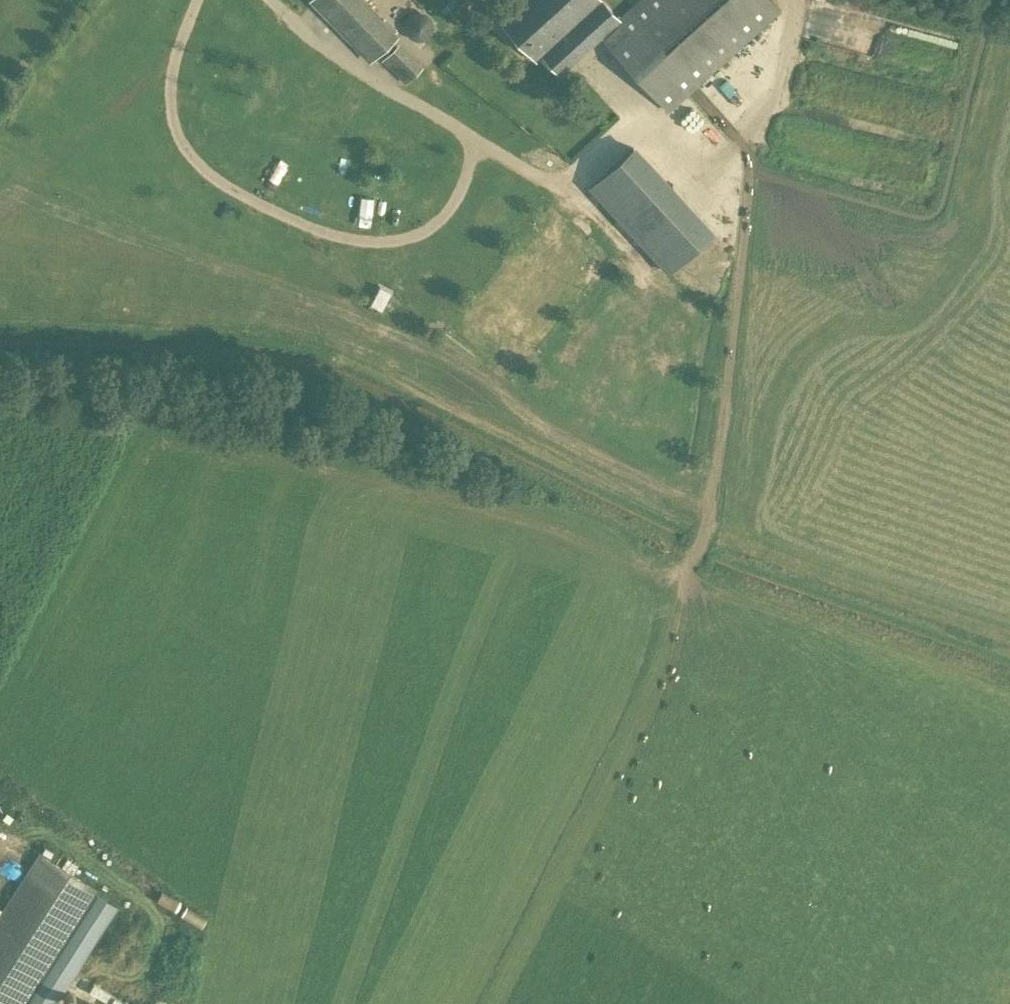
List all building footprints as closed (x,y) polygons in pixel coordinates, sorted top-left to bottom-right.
[(366,0),(313,0),(371,60),(398,34),(366,0)] [(617,16),(602,0),(512,0),(495,15),(535,59),(546,49),(564,69),(600,37),(619,19),(617,16)] [(600,37),(669,112),(782,10),(773,0),(635,0),(617,16),(619,19),(600,37)] [(422,8),(408,23),(421,35),(435,19),(422,8)] [(382,59),(406,83),(425,64),(401,41),(382,59)] [(717,233),(640,142),(591,183),(668,274),(717,233)] [(381,309),(390,291),(380,285),(370,303),(381,309)] [(0,914),(0,1003),(63,1003),(57,1000),(116,907),(96,894),(98,891),(39,853),(0,914)]
